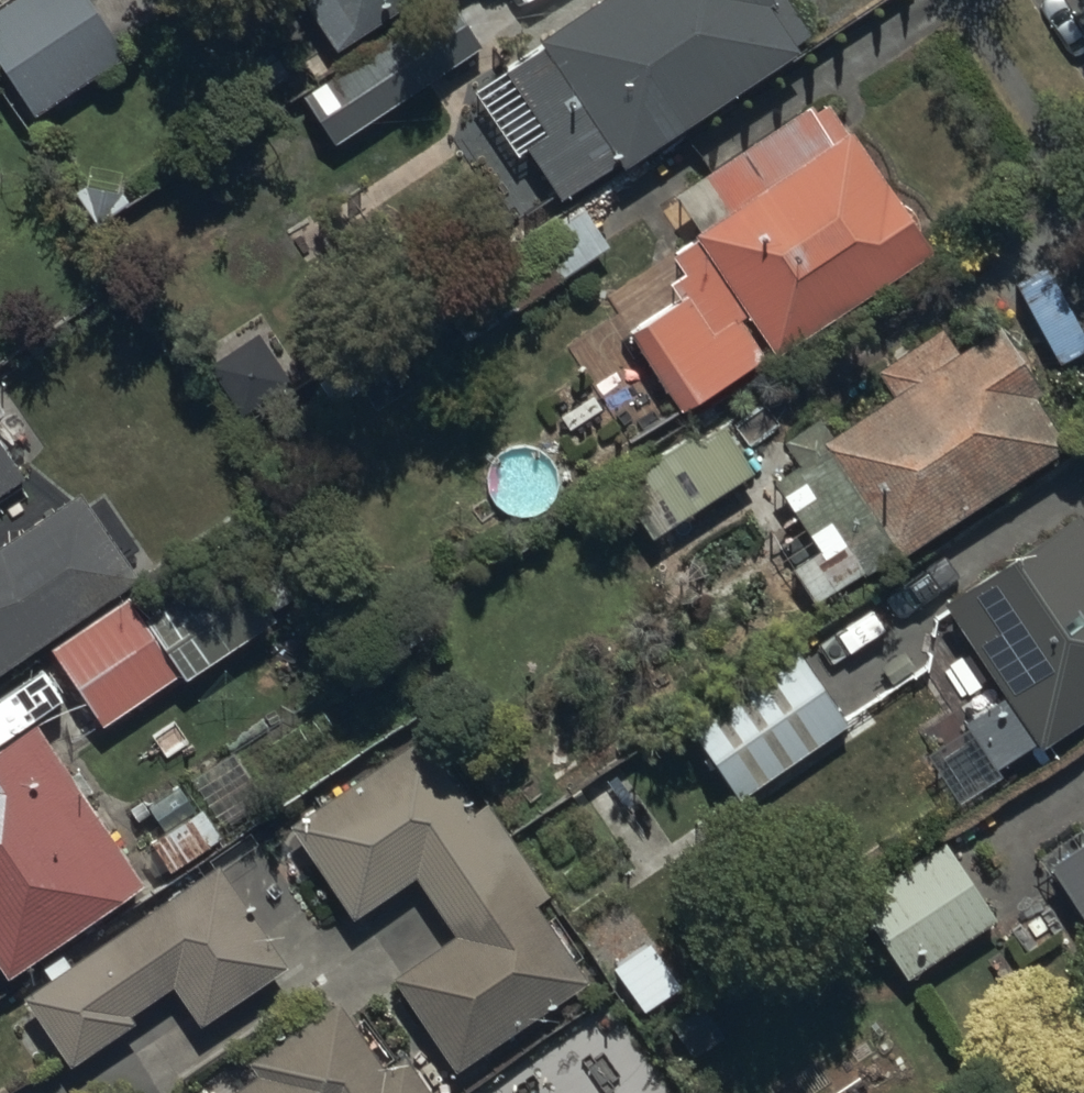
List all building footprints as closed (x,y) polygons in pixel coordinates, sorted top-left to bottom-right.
[(0,5),(0,76),(31,124),(124,64),(84,0),(8,0),(0,5)] [(334,54),(418,0),(299,0),(334,54)] [(504,78),(545,140),(518,159),(554,213),(622,168),(625,172),(813,48),(784,4),(790,0),(606,0),(534,48),(539,55),(504,78)] [(301,102),(332,148),(478,51),(448,5),(301,102)] [(746,320),(775,362),(927,260),(822,104),(702,185),(725,220),(665,260),(679,282),(666,290),(676,304),(625,339),(678,417),(760,362),(736,326),(746,320)] [(891,402),(820,447),(825,455),(774,487),(819,559),(842,545),(860,575),(891,556),(896,565),(1065,455),(1031,403),(1039,398),(996,331),(956,356),(941,332),(874,375),(891,402)] [(621,484),(659,541),(752,478),(714,421),(621,484)] [(23,479),(0,449),(0,496),(23,479)] [(140,587),(79,498),(0,553),(0,677),(43,648),(140,587)] [(941,610),(1000,700),(961,726),(994,776),(1035,749),(1038,754),(1083,723),(1083,532),(1076,521),(941,610)] [(140,587),(43,648),(101,733),(178,680),(184,689),(274,627),(237,573),(186,608),(161,572),(140,587)] [(678,720),(735,804),(843,731),(787,647),(678,720)] [(35,729),(0,752),(0,979),(4,985),(143,892),(35,729)] [(415,738),(286,833),(352,923),(413,879),(455,937),(389,985),(455,1076),(586,980),(533,907),(550,894),(485,806),(472,816),(415,738)] [(237,755),(183,786),(198,813),(154,838),(174,873),(273,817),(237,755)] [(1045,874),(1083,927),(1083,926),(1083,846),(1045,874)] [(905,983),(993,925),(941,847),(853,906),(905,983)] [(217,871),(22,1004),(68,1072),(131,1029),(126,1021),(172,990),(199,1031),(285,972),(217,871)] [(405,1061),(383,1076),(338,1006),(246,1066),(255,1080),(235,1092),(426,1092),(405,1061)] [(1055,1079),(1033,1092),(1064,1092),(1055,1079)]
